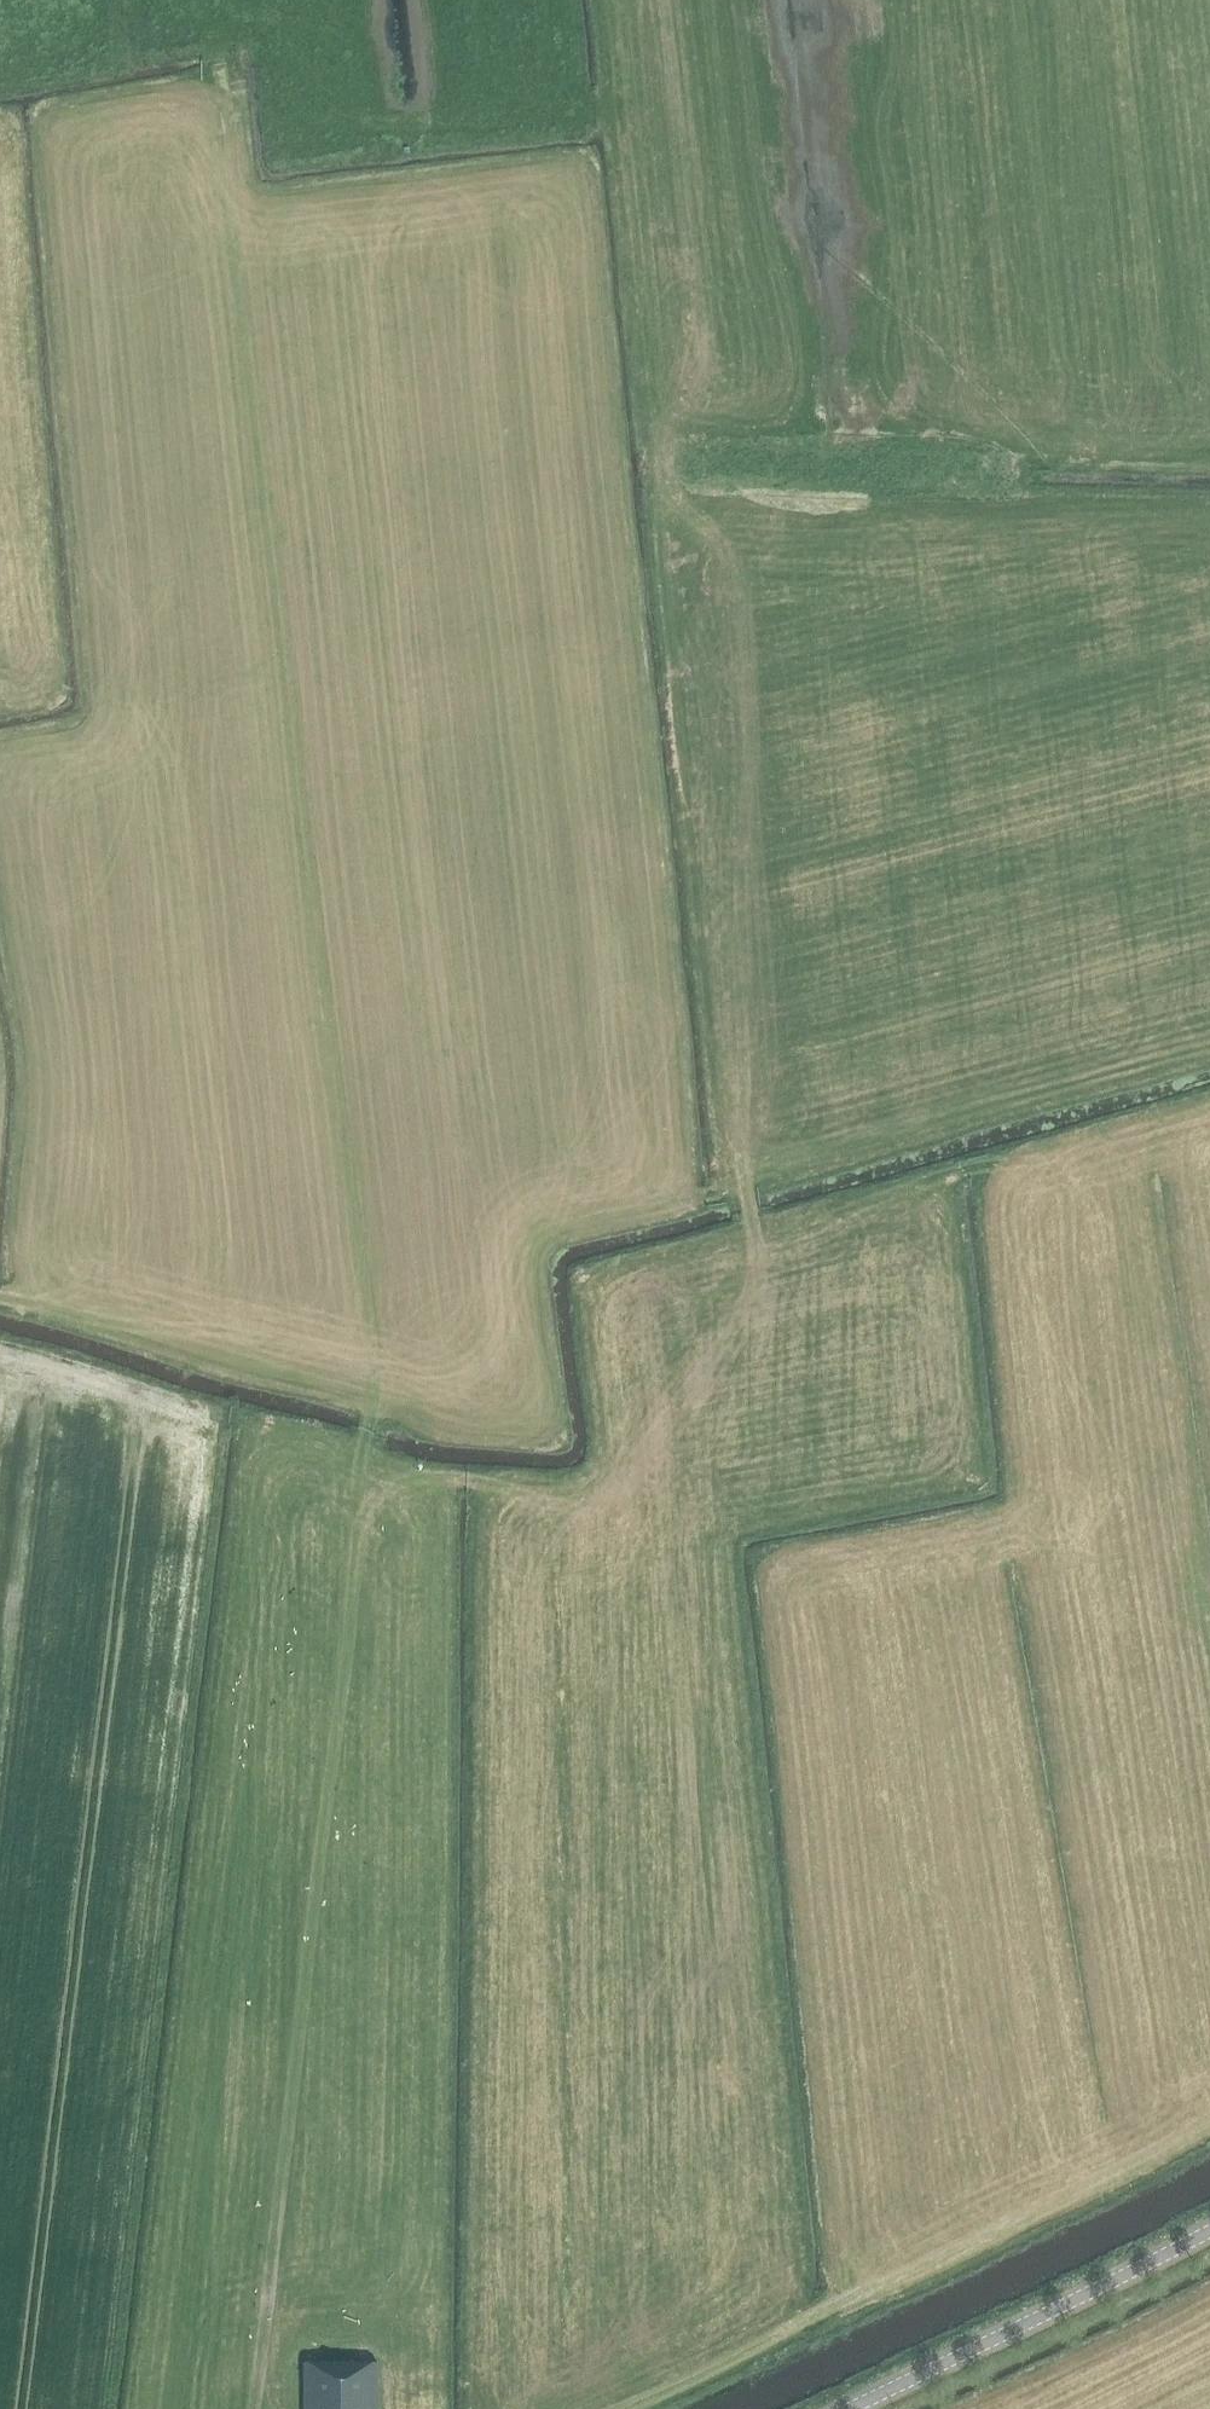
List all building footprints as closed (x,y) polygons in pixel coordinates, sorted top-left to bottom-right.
[(303,2408),(377,2408),(376,2360),(302,2360),(303,2408)]
